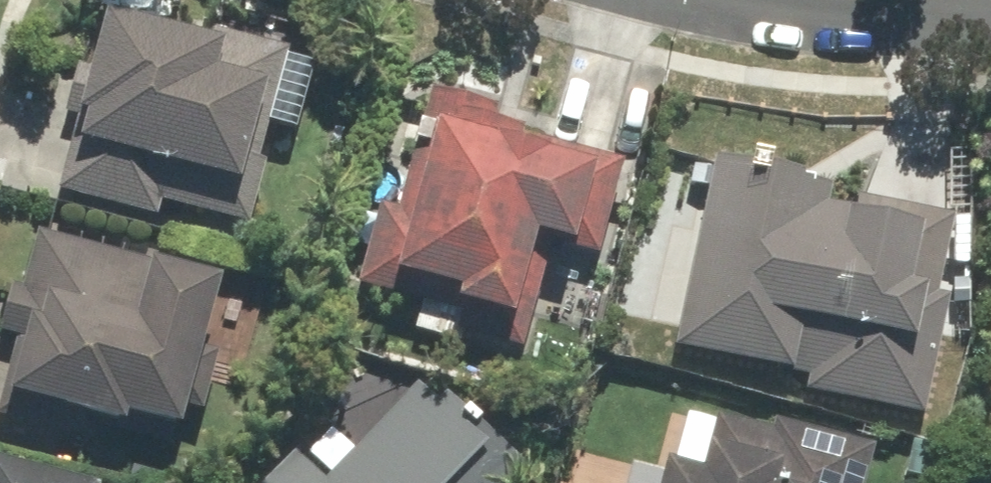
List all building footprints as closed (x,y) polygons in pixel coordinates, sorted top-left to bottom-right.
[(286,48),(225,32),(221,46),(108,14),(60,190),(158,217),(162,201),(247,224),(264,164),(249,160),(259,121),(299,132),(316,68),(283,59),(286,48)] [(491,105),(429,88),(399,202),(381,197),(372,230),(390,234),(375,291),(420,303),(412,331),(460,343),(463,334),(524,351),(534,312),(566,320),(584,250),(574,248),(600,151),(487,121),(491,105)] [(830,179),(717,156),(677,346),(794,370),(791,384),(924,412),(947,301),(935,299),(953,213),(858,194),(854,211),(824,205),(830,179)] [(219,278),(44,235),(0,414),(0,418),(96,442),(102,418),(130,425),(132,414),(183,427),(219,278)] [(523,463),(451,389),(441,399),(422,380),(318,482),(503,482),(523,463)] [(718,411),(706,463),(673,455),(666,482),(864,482),(873,448),(718,411)] [(904,430),(894,481),(904,482),(942,482),(950,439),(904,430)] [(266,482),(311,482),(289,460),(266,482)]
